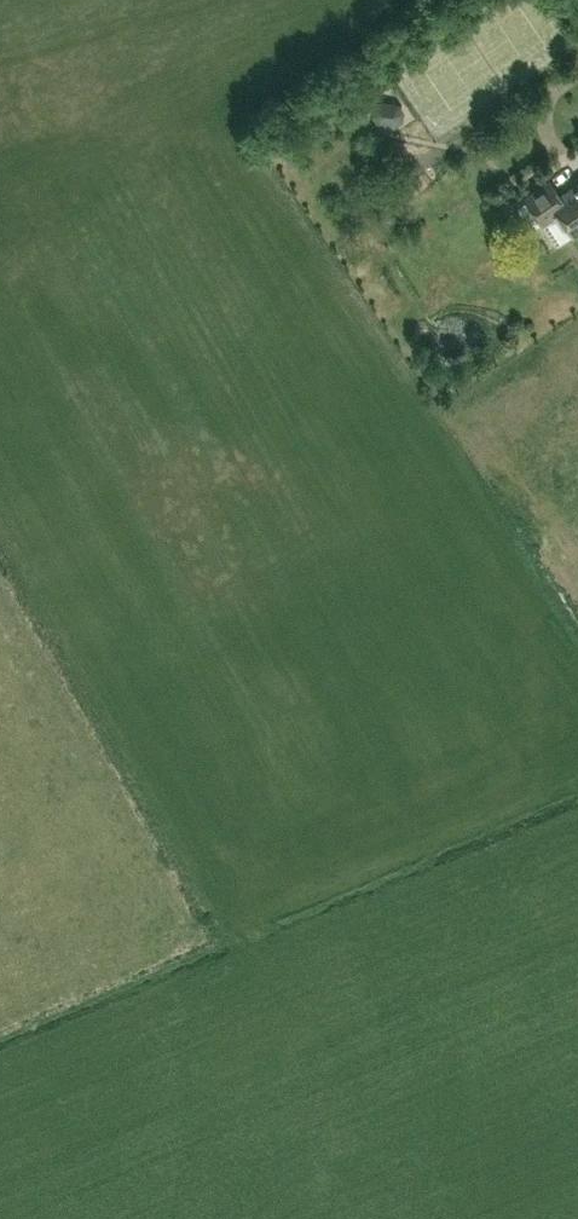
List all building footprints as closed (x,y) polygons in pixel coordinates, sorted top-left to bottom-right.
[(560,196),(549,181),(525,199),(543,224),(558,213),(573,235),(577,232),(577,184),(560,196)]
